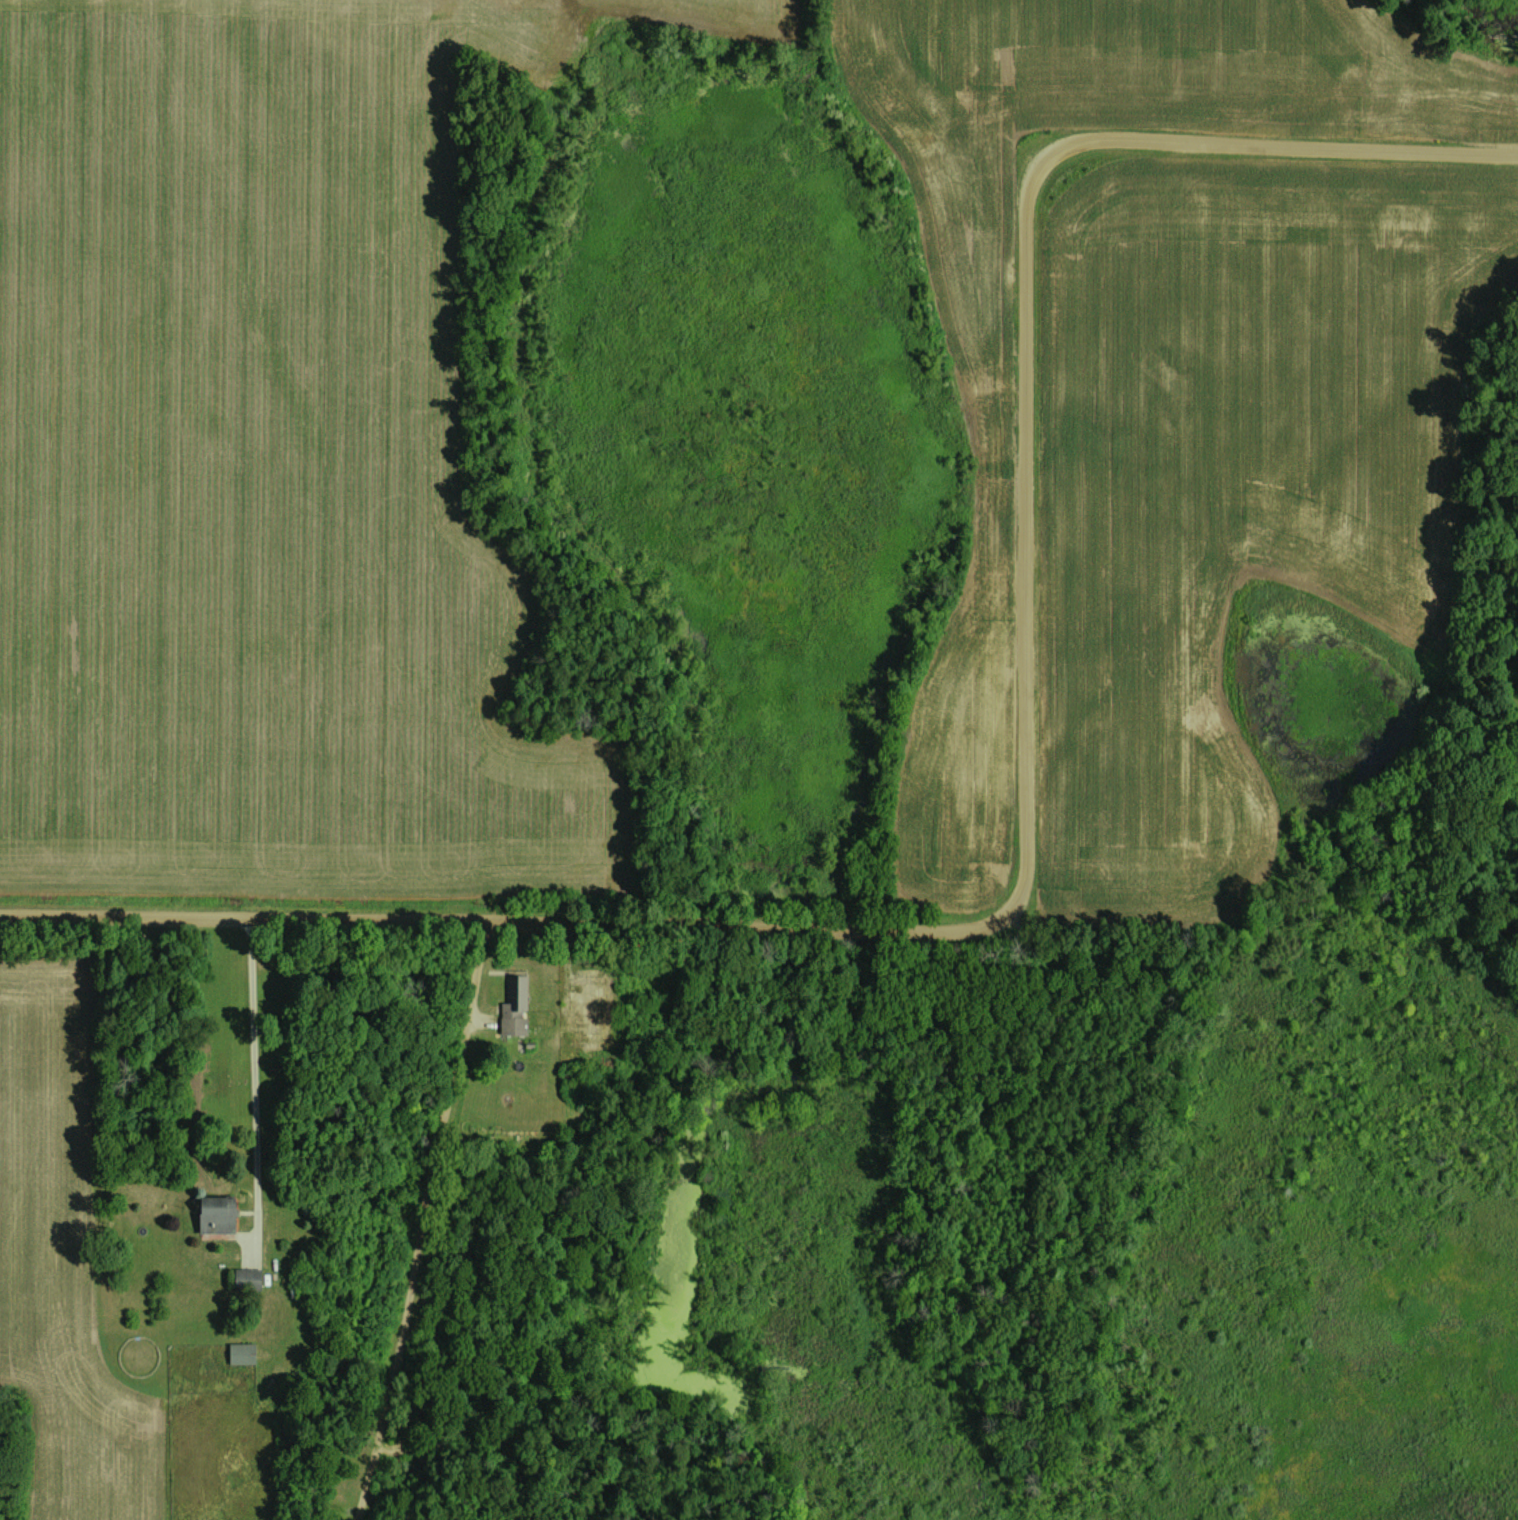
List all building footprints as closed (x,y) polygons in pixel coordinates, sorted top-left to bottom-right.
[(526,973),(502,973),(501,1034),(525,1034),(526,973)] [(233,1197),(197,1197),(197,1232),(233,1232),(233,1197)] [(260,1267),(234,1267),(234,1289),(260,1289),(260,1267)] [(254,1363),(254,1343),(228,1343),(228,1363),(254,1363)]
